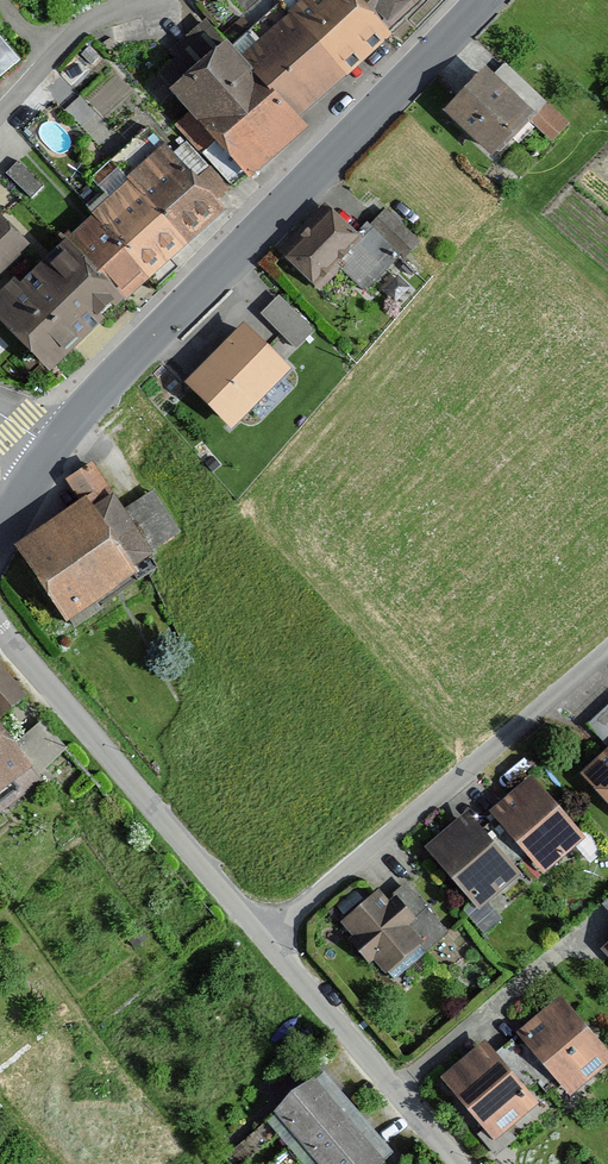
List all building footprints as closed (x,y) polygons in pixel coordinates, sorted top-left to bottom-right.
[(171,94),(249,179),(306,126),(300,119),(391,35),(386,30),(418,0),(304,0),(240,58),(226,43),(171,94)] [(23,57),(0,30),(0,77),(23,57)] [(495,59),(444,114),(494,160),(545,105),(495,59)] [(0,297),(0,321),(50,373),(124,302),(220,208),(161,148),(60,247),(68,255),(52,271),(45,264),(21,287),(16,282),(0,297)] [(22,158),(7,170),(30,196),(45,183),(22,158)] [(357,237),(329,211),(284,259),(316,289),(336,268),(365,296),(415,243),(381,211),(357,237)] [(0,224),(0,273),(25,249),(0,224)] [(289,355),(316,326),(279,291),(252,320),(289,355)] [(288,368),(241,323),(182,384),(230,430),(288,368)] [(79,504),(17,545),(69,621),(139,574),(134,566),(153,554),(150,550),(176,532),(148,492),(124,508),(92,462),(63,481),(79,504)] [(27,697),(0,666),(0,718),(27,697)] [(588,723),(607,745),(607,705),(588,723)] [(44,716),(17,738),(42,769),(69,747),(44,716)] [(33,766),(0,723),(0,792),(33,766)] [(581,774),(607,803),(607,749),(581,774)] [(490,811),(497,819),(490,825),(521,859),(528,853),(545,872),(586,836),(531,775),(490,811)] [(466,812),(425,847),(480,909),(521,873),(514,865),(521,859),(490,825),(483,831),(466,812)] [(378,888),(342,921),(354,934),(347,940),(368,963),(375,958),(394,980),(448,932),(404,884),(388,899),(378,888)] [(560,995),(517,1031),(526,1041),(515,1049),(540,1078),(549,1089),(558,1081),(571,1095),(607,1064),(607,1052),(560,995)] [(496,1056),(483,1041),(441,1076),(495,1139),(538,1103),(526,1089),(540,1078),(515,1049),(511,1044),(496,1056)] [(274,1114),(317,1163),(385,1163),(315,1080),(274,1114)]
